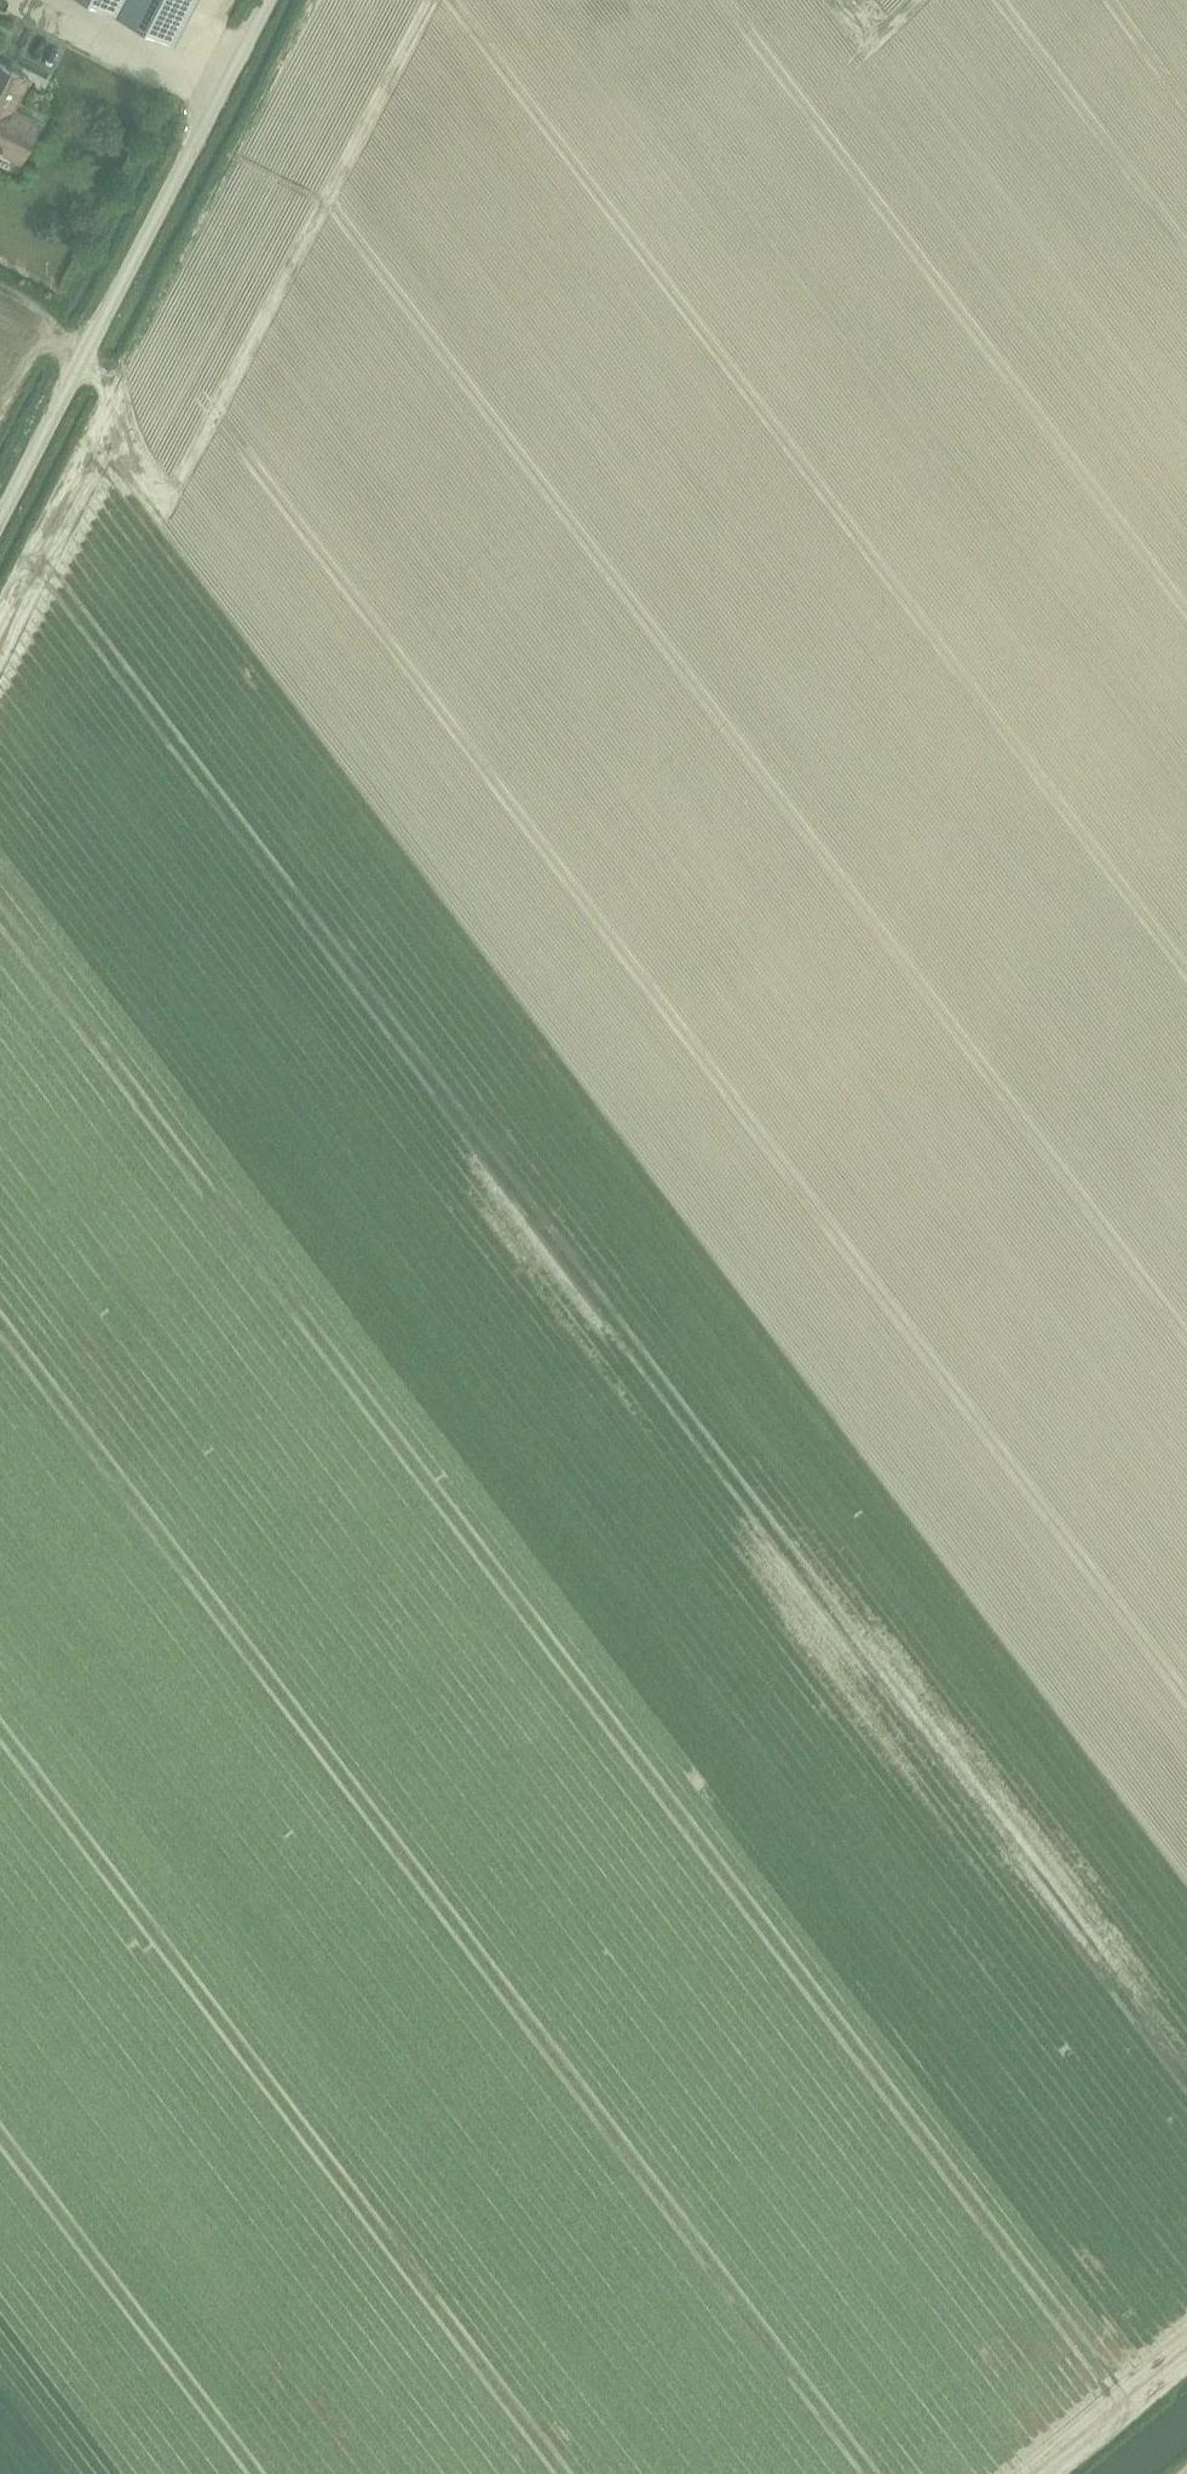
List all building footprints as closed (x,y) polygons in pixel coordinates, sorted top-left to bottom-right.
[(174,40),(195,0),(96,0),(174,40)] [(40,122),(14,109),(13,99),(25,75),(0,62),(0,148),(21,159),(40,122)]
